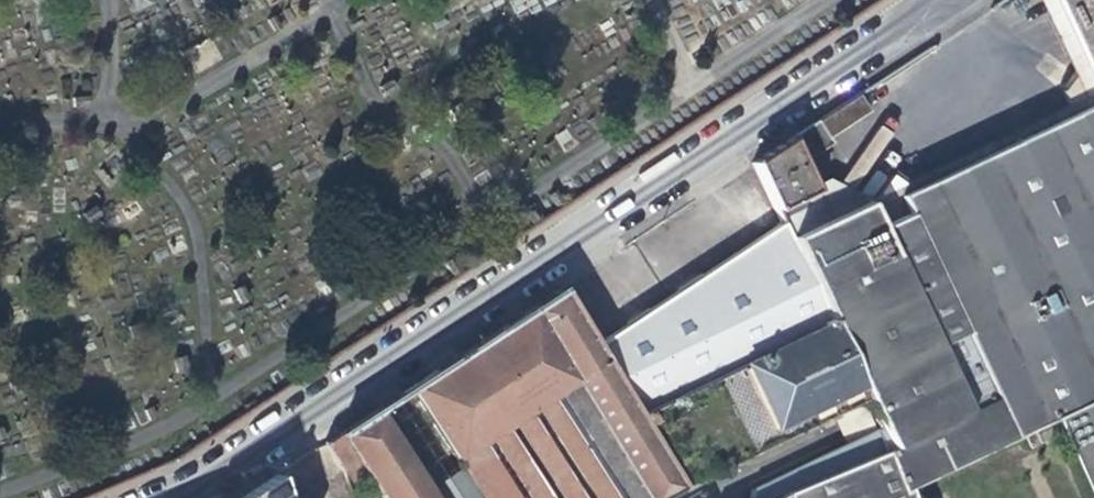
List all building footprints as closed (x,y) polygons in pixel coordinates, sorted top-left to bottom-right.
[(863,201),(858,204),(823,199),(821,225),(873,230),(1093,121),(1093,87),(1052,0),(1034,0),(1079,95),(863,201)] [(1093,87),(1093,0),(1052,0),(1093,87)] [(857,94),(816,121),(828,138),(868,111),(857,94)] [(873,230),(821,225),(786,242),(859,397),(874,429),(883,453),(1032,385),(1050,426),(1082,497),(1093,497),(1093,121),(873,230)] [(750,164),(772,212),(812,193),(809,187),(788,139),(750,164)] [(822,180),(809,187),(812,193),(772,212),(779,227),(786,242),(821,225),(823,199),(858,204),(863,201),(822,180)] [(686,482),(859,397),(786,242),(779,227),(593,346),(602,359),(680,485),(686,482)] [(515,317),(453,358),(491,415),(564,369),(571,380),(602,359),(593,346),(558,289),(515,317)] [(571,380),(500,428),(491,415),(453,358),(414,383),(405,389),(366,414),(334,435),(355,466),(376,497),(643,497),(571,380)] [(680,485),(602,359),(571,380),(643,497),(658,497),(672,491),(681,486),(680,485)] [(564,369),(491,415),(500,428),(571,380),(564,369)] [(883,453),(899,494),(905,491),(1015,442),(1020,452),(1030,447),(1026,437),(1050,426),(1032,385),(883,453)] [(905,491),(899,494),(883,453),(874,429),(750,491),(748,497),(908,497),(905,491)] [(341,475),(355,466),(334,435),(321,443),(341,475)] [(341,475),(321,443),(302,456),(273,475),(280,497),(294,497),(321,480),(326,485),(341,475)] [(273,475),(237,497),(280,497),(273,475)]
